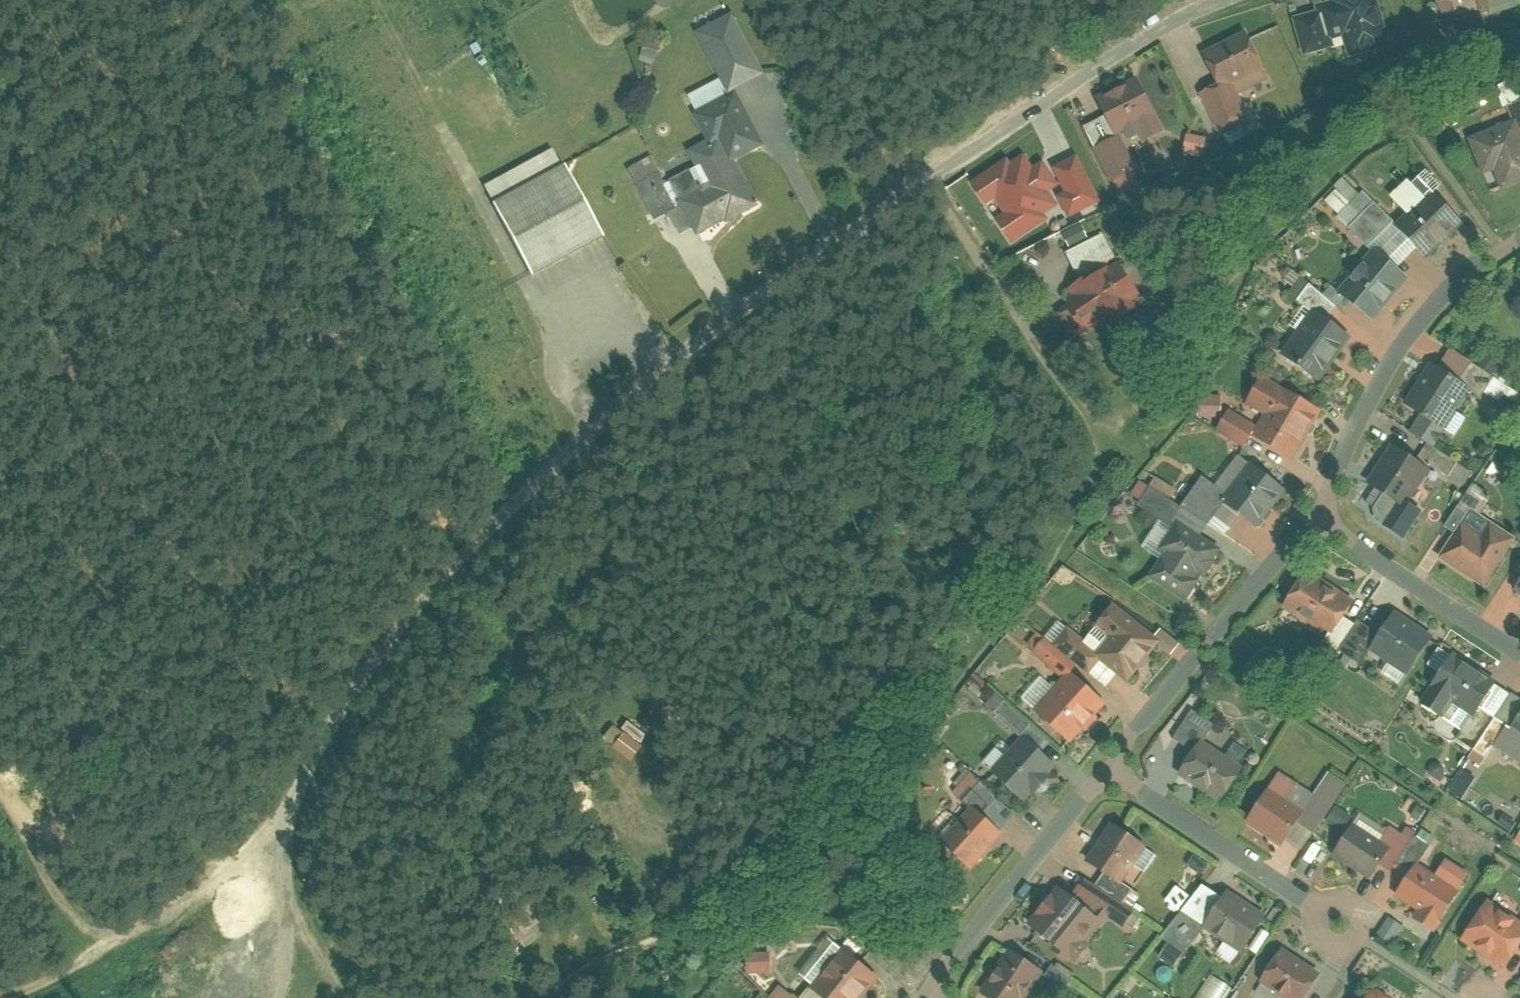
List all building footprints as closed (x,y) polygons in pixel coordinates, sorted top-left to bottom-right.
[(1318,6),(1334,63),(1389,48),(1376,0),(1342,0),(1318,6)] [(1446,21),(1492,10),(1490,0),(1440,0),(1446,21)] [(695,28),(727,93),(737,88),(766,74),(733,9),(695,28)] [(1247,34),(1203,52),(1217,83),(1200,90),(1216,128),(1248,114),(1238,90),(1266,78),(1247,34)] [(1136,82),(1093,100),(1105,128),(1086,136),(1106,181),(1134,169),(1121,140),(1155,125),(1136,82)] [(698,165),(665,182),(677,206),(695,242),(761,208),(736,158),(765,143),(737,88),(727,93),(692,109),(709,143),(691,152),(698,165)] [(1465,136),(1480,175),(1493,170),(1500,188),(1519,180),(1519,130),(1515,117),(1465,136)] [(1029,143),(970,182),(1011,245),(1071,207),(1029,143)] [(556,147),(481,186),(527,274),(602,235),(556,147)] [(650,156),(627,168),(654,218),(677,206),(665,182),(650,156)] [(1348,214),(1368,192),(1353,178),(1333,200),(1348,214)] [(1429,192),(1395,224),(1422,253),(1456,221),(1429,192)] [(1076,248),(1094,241),(1091,233),(1073,240),(1076,248)] [(1404,275),(1371,248),(1335,293),(1368,320),(1404,275)] [(1067,308),(1057,314),(1073,339),(1108,317),(1111,322),(1136,307),(1130,298),(1138,294),(1114,256),(1068,285),(1067,308)] [(1346,334),(1310,311),(1278,359),(1313,382),(1346,334)] [(1471,392),(1431,365),(1404,406),(1445,432),(1471,392)] [(1324,410),(1264,374),(1246,404),(1266,415),(1252,439),(1293,462),(1324,410)] [(1429,470),(1388,444),(1364,481),(1386,496),(1404,508),(1407,504),(1429,470)] [(1281,490),(1244,465),(1218,504),(1255,529),(1281,490)] [(1143,481),(1137,495),(1148,500),(1154,486),(1143,481)] [(1404,508),(1386,496),(1375,511),(1378,522),(1403,538),(1419,512),(1407,504),(1404,508)] [(1513,539),(1468,511),(1438,559),(1482,587),(1513,539)] [(1224,553),(1176,524),(1144,576),(1192,605),(1224,553)] [(1302,578),(1281,609),(1322,638),(1343,607),(1302,578)] [(1159,642),(1110,602),(1077,643),(1126,682),(1159,642)] [(1430,639),(1391,616),(1368,653),(1407,677),(1430,639)] [(1493,682),(1452,654),(1417,705),(1458,733),(1493,682)] [(1105,708),(1066,676),(1031,718),(1070,750),(1105,708)] [(1495,748),(1519,764),(1519,708),(1495,748)] [(611,728),(601,743),(629,763),(645,739),(626,725),(620,734),(611,728)] [(1054,767),(1021,737),(984,776),(1017,807),(1054,767)] [(1199,741),(1177,778),(1220,804),(1242,768),(1199,741)] [(1232,756),(1247,764),(1254,750),(1239,742),(1232,756)] [(1453,791),(1467,801),(1481,779),(1467,770),(1453,791)] [(1310,797),(1277,776),(1245,825),(1280,847),(1272,858),(1291,870),(1345,785),(1326,772),(1310,797)] [(998,837),(967,806),(936,837),(968,868),(998,837)] [(1398,841),(1359,815),(1331,857),(1370,883),(1398,841)] [(1145,848),(1110,826),(1085,864),(1121,887),(1145,848)] [(1459,892),(1416,868),(1399,899),(1418,910),(1411,923),(1435,936),(1459,892)] [(1098,917),(1059,884),(1023,925),(1062,959),(1098,917)] [(1181,885),(1170,900),(1182,910),(1194,894),(1181,885)] [(1203,887),(1160,940),(1184,956),(1218,897),(1203,887)] [(1262,917),(1227,895),(1204,931),(1239,953),(1262,917)] [(1489,907),(1466,944),(1506,968),(1519,945),(1519,926),(1489,907)] [(1392,916),(1381,934),(1396,943),(1407,926),(1392,916)] [(846,946),(810,988),(822,997),(859,997),(879,975),(846,946)] [(1278,953),(1258,985),(1279,997),(1306,997),(1318,978),(1278,953)] [(1004,954),(976,997),(978,997),(1027,997),(1040,977),(1004,954)] [(753,973),(778,973),(777,956),(753,957),(753,973)] [(1055,989),(1065,995),(1076,977),(1055,965),(1049,975),(1059,981),(1055,989)] [(1236,986),(1216,973),(1198,997),(1227,997),(1236,986)] [(801,995),(785,986),(778,997),(799,997),(801,995)] [(1374,986),(1367,997),(1395,997),(1374,986)]
